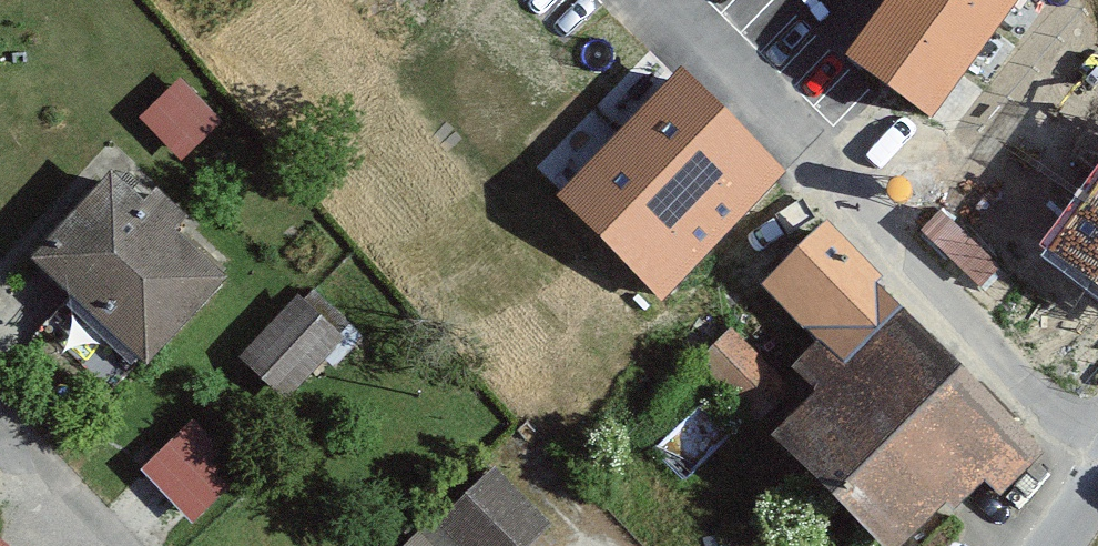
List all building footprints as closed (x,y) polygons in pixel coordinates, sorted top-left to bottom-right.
[(857,56),(931,110),(1012,0),(898,0),(857,56)] [(185,69),(143,107),(184,151),(226,113),(185,69)] [(687,78),(567,198),(659,289),(779,169),(687,78)] [(119,150),(23,253),(136,357),(216,271),(172,231),(188,214),(119,150)] [(1049,248),(1097,286),(1097,184),(1049,248)] [(736,327),(703,358),(885,545),(896,545),(974,471),(997,495),(1043,450),(820,221),(761,278),(815,333),(777,369),(736,327)] [(298,293),(251,346),(292,383),(340,330),(298,293)] [(195,517),(238,475),(183,420),(141,462),(195,517)] [(554,521),(504,459),(395,545),(522,545),(554,521)] [(0,535),(0,545),(20,545),(2,532),(0,535)]
